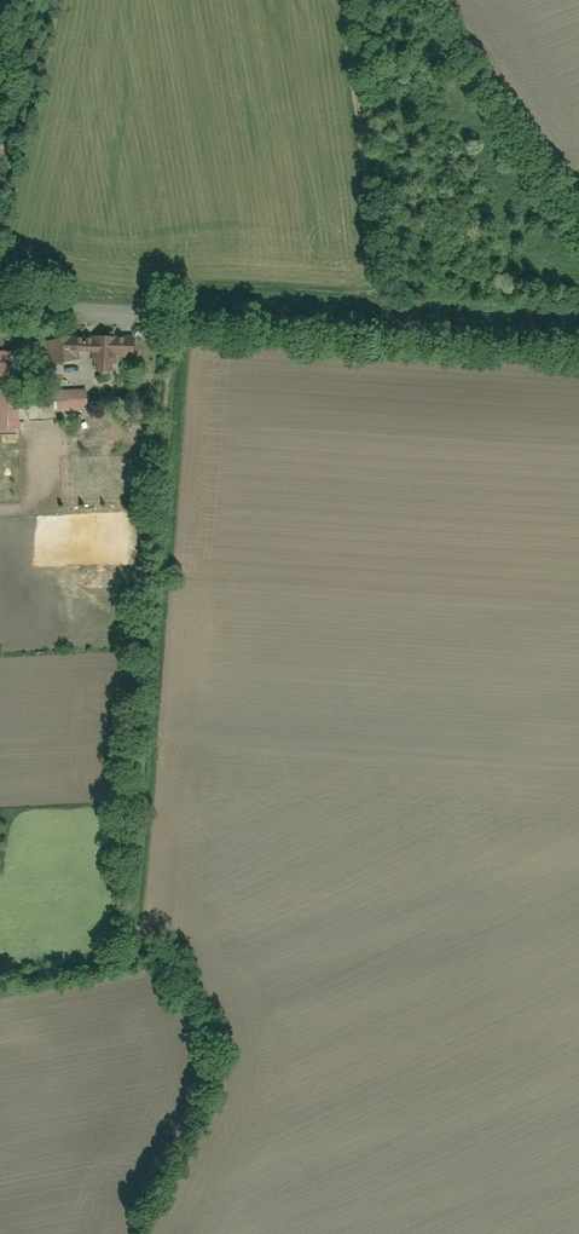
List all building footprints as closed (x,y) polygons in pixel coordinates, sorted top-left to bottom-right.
[(68,356),(100,357),(100,373),(117,374),(118,358),(138,359),(139,338),(69,335),(68,356)] [(0,353),(0,432),(22,432),(22,384),(30,384),(30,361),(21,361),(21,353),(0,353)] [(44,392),(45,412),(92,411),(91,391),(44,392)]
